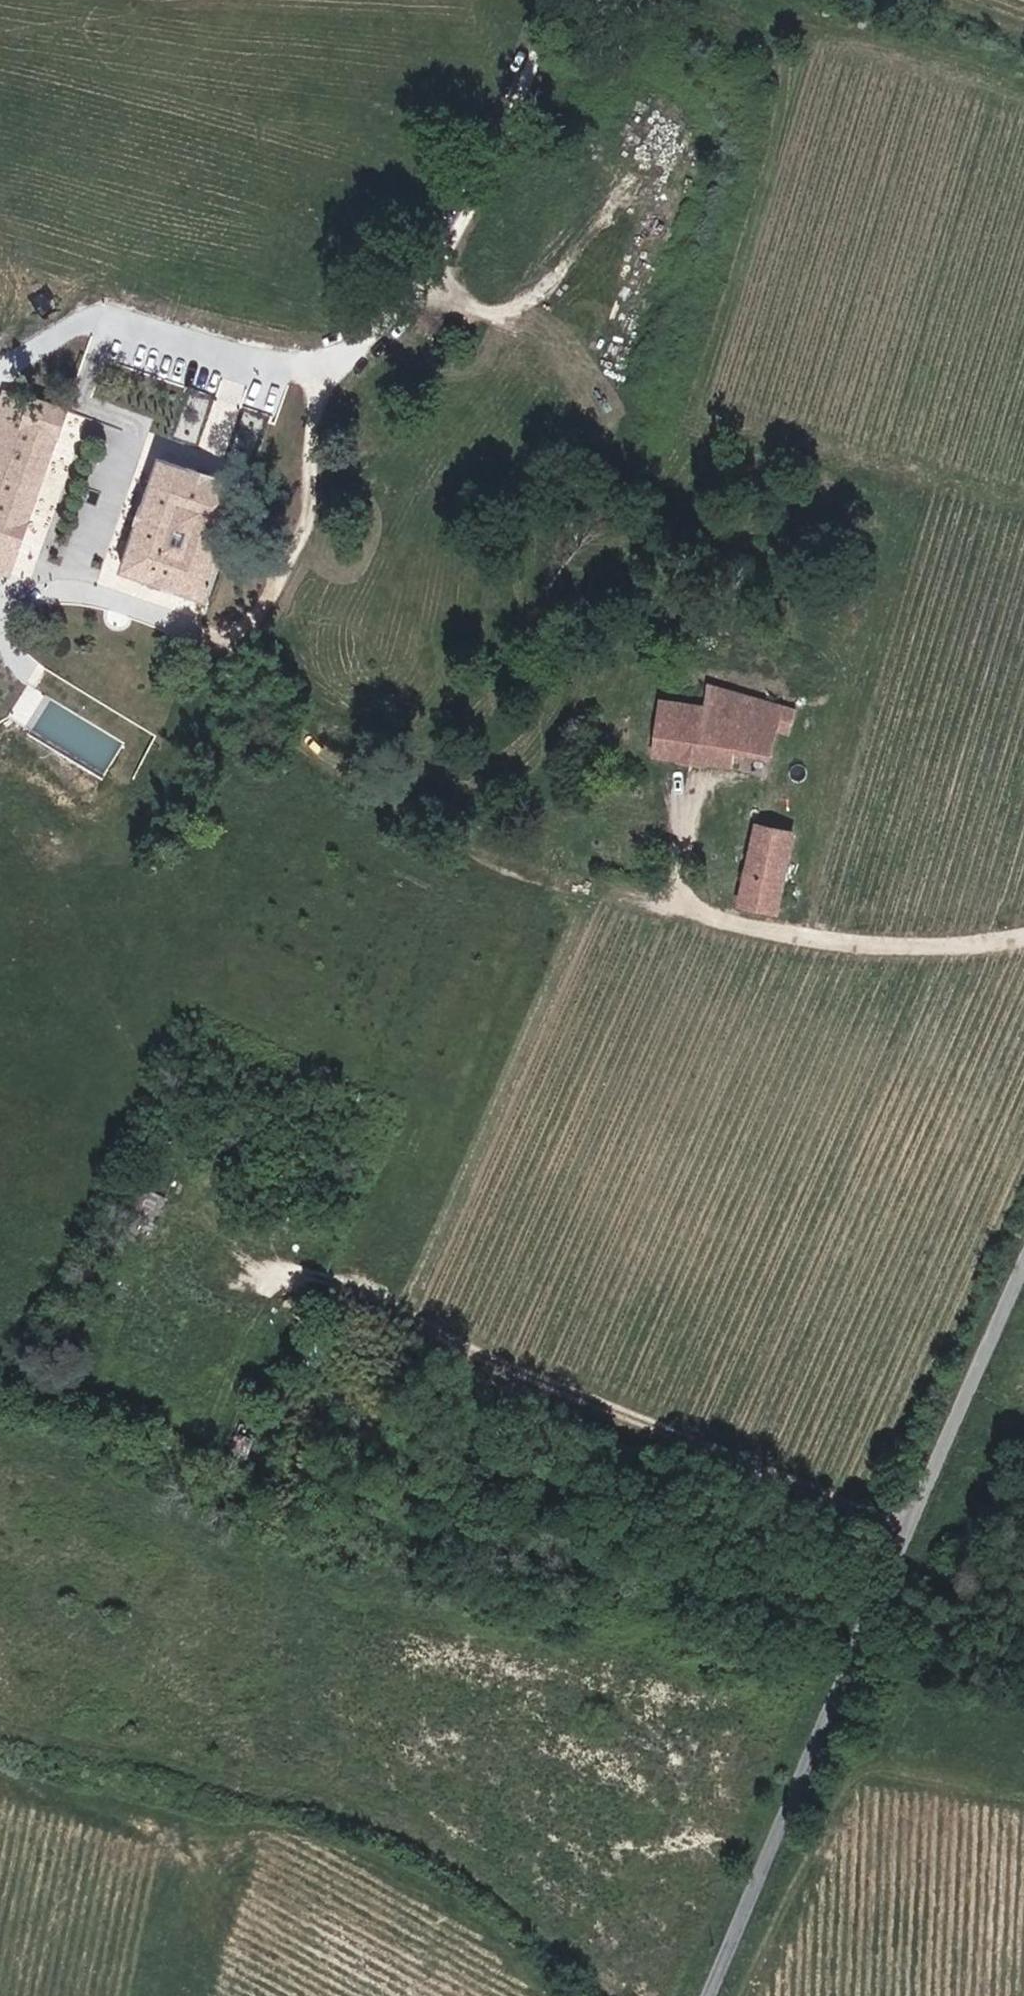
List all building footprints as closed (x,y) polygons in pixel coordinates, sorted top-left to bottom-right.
[(6,403),(0,419),(0,577),(10,580),(64,424),(6,403)] [(249,492),(161,459),(119,574),(207,606),(249,492)] [(27,684),(10,717),(77,751),(94,719),(27,684)] [(806,714),(711,688),(709,707),(667,702),(662,764),(737,772),(736,756),(770,762),(781,735),(798,740),(806,714)] [(799,838),(758,825),(739,909),(784,919),(799,838)]
